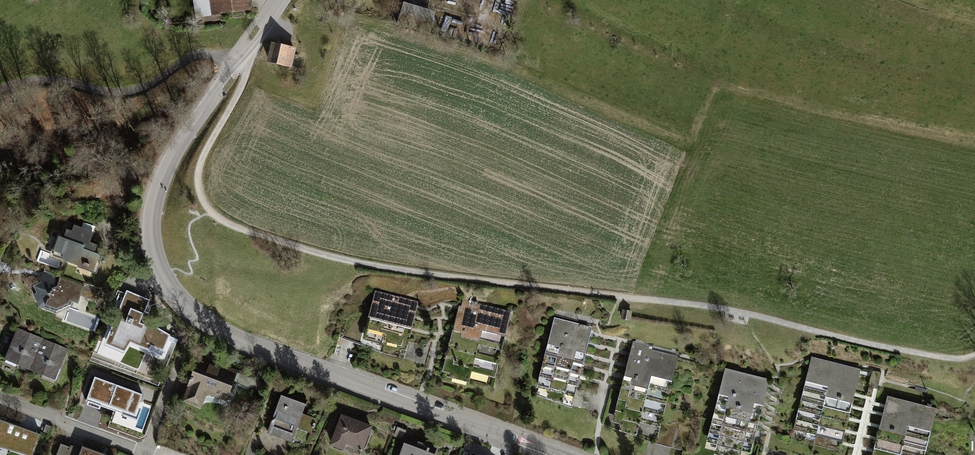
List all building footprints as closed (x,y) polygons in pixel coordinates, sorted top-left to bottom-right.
[(196,18),(249,11),(248,0),(193,0),(196,18)] [(435,12),(403,2),(398,20),(430,29),(435,12)] [(297,47),(273,41),(267,61),(292,67),(297,47)] [(70,233),(64,231),(53,241),(47,258),(95,274),(101,259),(94,257),(97,248),(89,246),(95,229),(82,224),(79,229),(73,227),(70,233)] [(84,287),(44,273),(34,287),(33,296),(39,307),(56,313),(77,303),(84,287)] [(374,308),(413,321),(418,306),(378,294),(374,308)] [(146,309),(125,300),(105,346),(124,354),(130,339),(152,348),(160,330),(141,322),(146,309)] [(460,320),(505,330),(509,313),(464,302),(460,320)] [(374,308),(368,325),(408,338),(413,321),(374,308)] [(633,311),(623,310),(621,318),(631,320),(632,317),(633,311)] [(505,330),(460,320),(456,338),(501,348),(505,330)] [(548,336),(587,346),(591,331),(552,322),(548,336)] [(404,352),(408,338),(368,325),(364,340),(404,352)] [(29,371),(42,340),(15,330),(3,362),(29,371)] [(548,336),(544,351),(584,361),(587,346),(548,336)] [(501,348),(456,338),(452,356),(497,367),(501,348)] [(68,350),(42,340),(29,371),(55,381),(68,350)] [(632,345),(629,358),(673,369),(676,356),(632,345)] [(544,351),(540,366),(580,376),(584,361),(544,351)] [(492,385),(497,367),(452,356),(447,375),(492,385)] [(238,371),(199,357),(182,403),(202,410),(208,394),(227,402),(238,371)] [(629,358),(625,372),(669,383),(673,369),(629,358)] [(813,358),(810,371),(858,383),(861,370),(813,358)] [(540,366),(536,381),(576,391),(580,376),(540,366)] [(810,371),(807,383),(855,395),(858,383),(810,371)] [(882,372),(874,371),(870,386),(878,388),(882,372)] [(625,372),(621,387),(665,398),(669,383),(625,372)] [(723,385),(765,397),(768,386),(727,373),(723,385)] [(142,397),(94,380),(85,406),(132,423),(142,397)] [(573,406),(576,391),(536,381),(533,396),(573,406)] [(807,383),(804,395),(852,408),(855,395),(807,383)] [(723,385),(719,397),(761,408),(765,397),(723,385)] [(621,387),(618,402),(661,413),(665,398),(621,387)] [(804,395),(800,408),(849,420),(852,408),(804,395)] [(889,395),(886,407),(933,418),(936,406),(889,395)] [(308,406),(279,396),(266,431),(296,441),(308,406)] [(719,397),(716,408),(758,419),(761,408),(719,397)] [(658,427),(661,413),(618,402),(614,415),(658,427)] [(886,407),(883,418),(930,429),(933,418),(886,407)] [(716,408),(713,418),(754,430),(758,419),(716,408)] [(800,408),(797,420),(846,432),(849,420),(800,408)] [(336,416),(327,443),(361,454),(362,454),(372,428),(336,416)] [(713,418),(709,430),(751,442),(754,430),(713,418)] [(883,418),(881,428),(928,440),(930,429),(883,418)] [(842,444),(846,432),(797,420),(794,432),(842,444)] [(0,422),(0,451),(14,454),(34,454),(42,436),(0,422)] [(881,428),(878,440),(925,452),(928,440),(881,428)] [(747,454),(751,442),(709,430),(706,441),(747,454)] [(875,452),(889,454),(924,454),(925,452),(878,440),(875,452)] [(404,442),(400,454),(436,454),(437,454),(404,442)] [(71,443),(70,448),(61,445),(57,454),(105,454),(71,443)]
